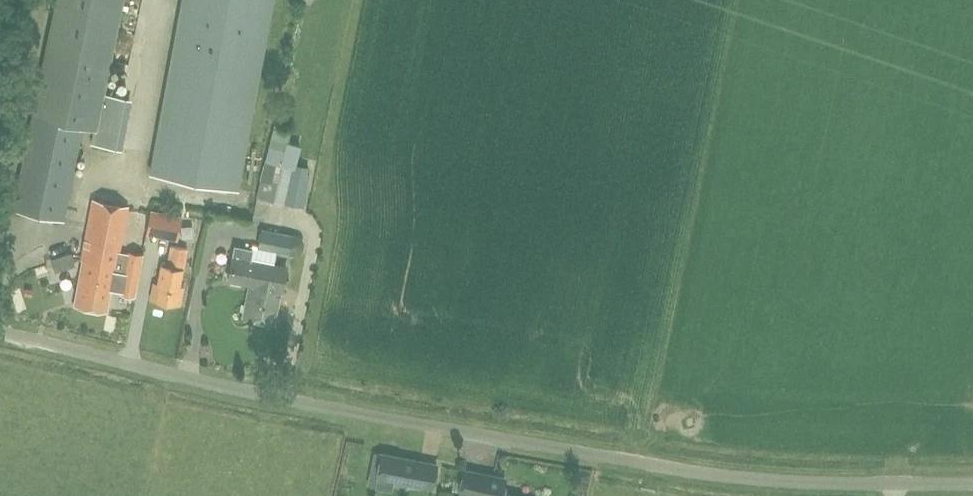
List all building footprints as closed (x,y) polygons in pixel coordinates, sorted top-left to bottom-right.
[(31,116),(13,209),(62,218),(80,125),(93,128),(98,129),(105,93),(110,66),(116,36),(123,0),(54,0),(31,116)] [(259,61),(270,0),(183,0),(152,172),(236,187),(259,61)] [(272,130),(256,197),(285,203),(286,204),(303,207),(307,187),(311,170),(294,166),(281,163),(286,141),(288,142),(289,133),(272,130)] [(134,296),(138,277),(142,253),(128,251),(127,253),(119,251),(127,206),(91,200),(80,260),(84,260),(76,305),(105,310),(109,288),(120,290),(119,293),(134,296)] [(165,213),(162,238),(179,239),(182,215),(165,213)] [(257,247),(275,250),(278,232),(261,228),(257,247)] [(291,235),(278,232),(275,250),(287,253),(291,235)] [(177,284),(185,247),(172,245),(167,265),(161,264),(157,283),(153,282),(150,297),(177,303),(181,285),(177,284)] [(272,282),(273,278),(285,280),(287,267),(251,259),(253,249),(236,246),(229,279),(250,284),(258,285),(259,280),(264,281),(272,282)] [(276,324),(285,280),(273,278),(272,282),(264,281),(259,280),(258,285),(250,284),(244,317),(276,324)] [(382,454),(376,487),(393,490),(395,480),(433,487),(437,465),(382,454)] [(503,494),(506,479),(465,470),(463,478),(461,488),(460,493),(476,495),(510,495),(503,494)]
